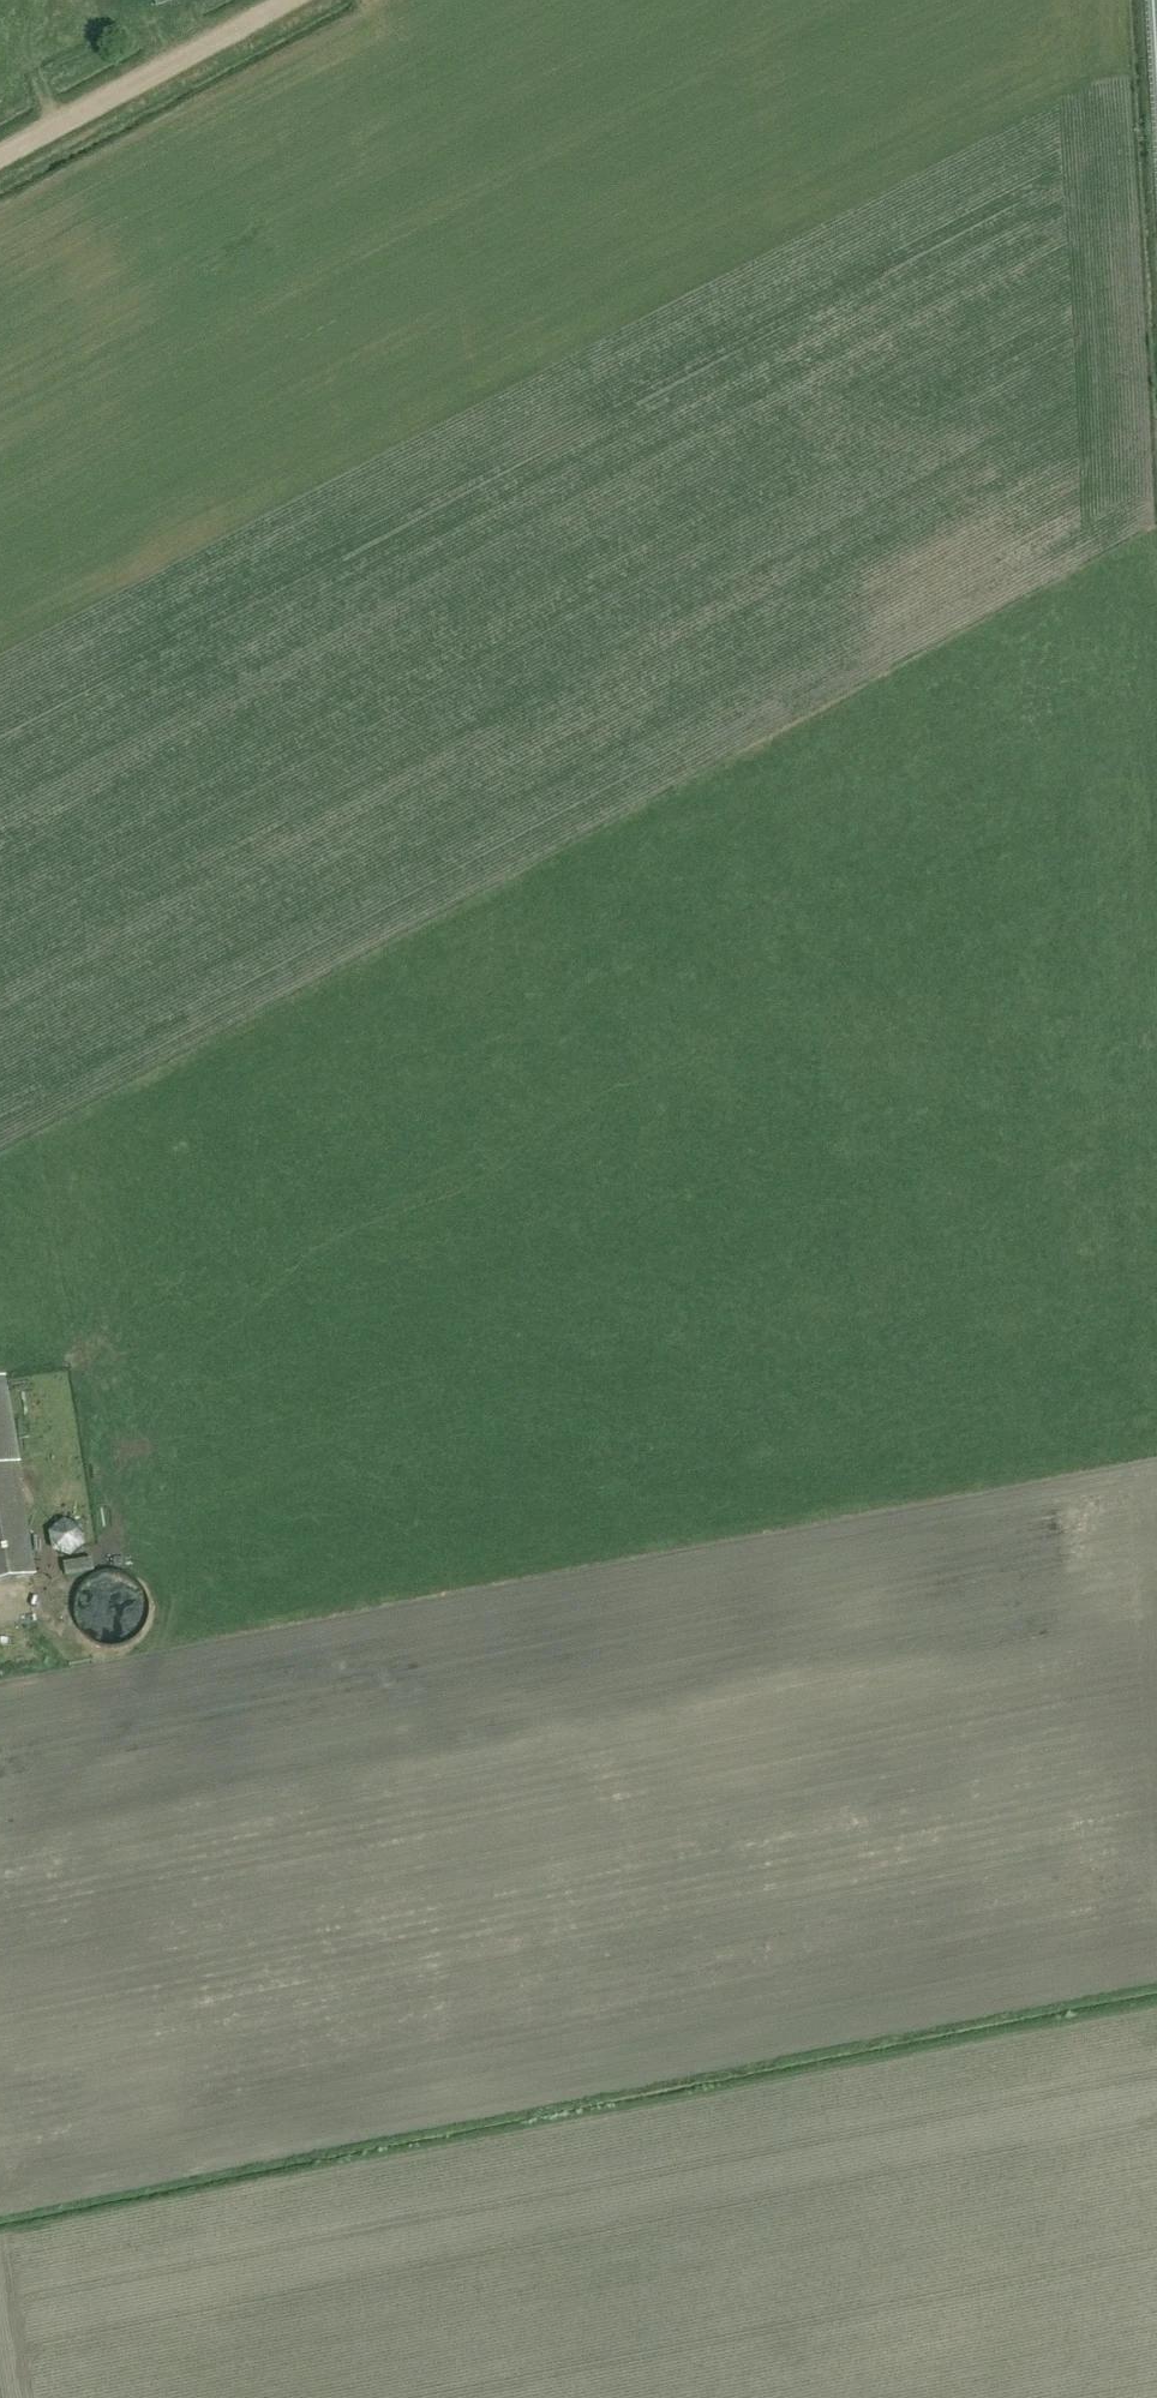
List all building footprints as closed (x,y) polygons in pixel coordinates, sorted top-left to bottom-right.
[(187,5),(185,0),(162,0),(168,14),(187,5)] [(35,1577),(15,1466),(18,1465),(4,1383),(0,1383),(0,1583),(35,1577)] [(69,1559),(84,1547),(81,1529),(64,1523),(49,1534),(51,1553),(69,1559)]
